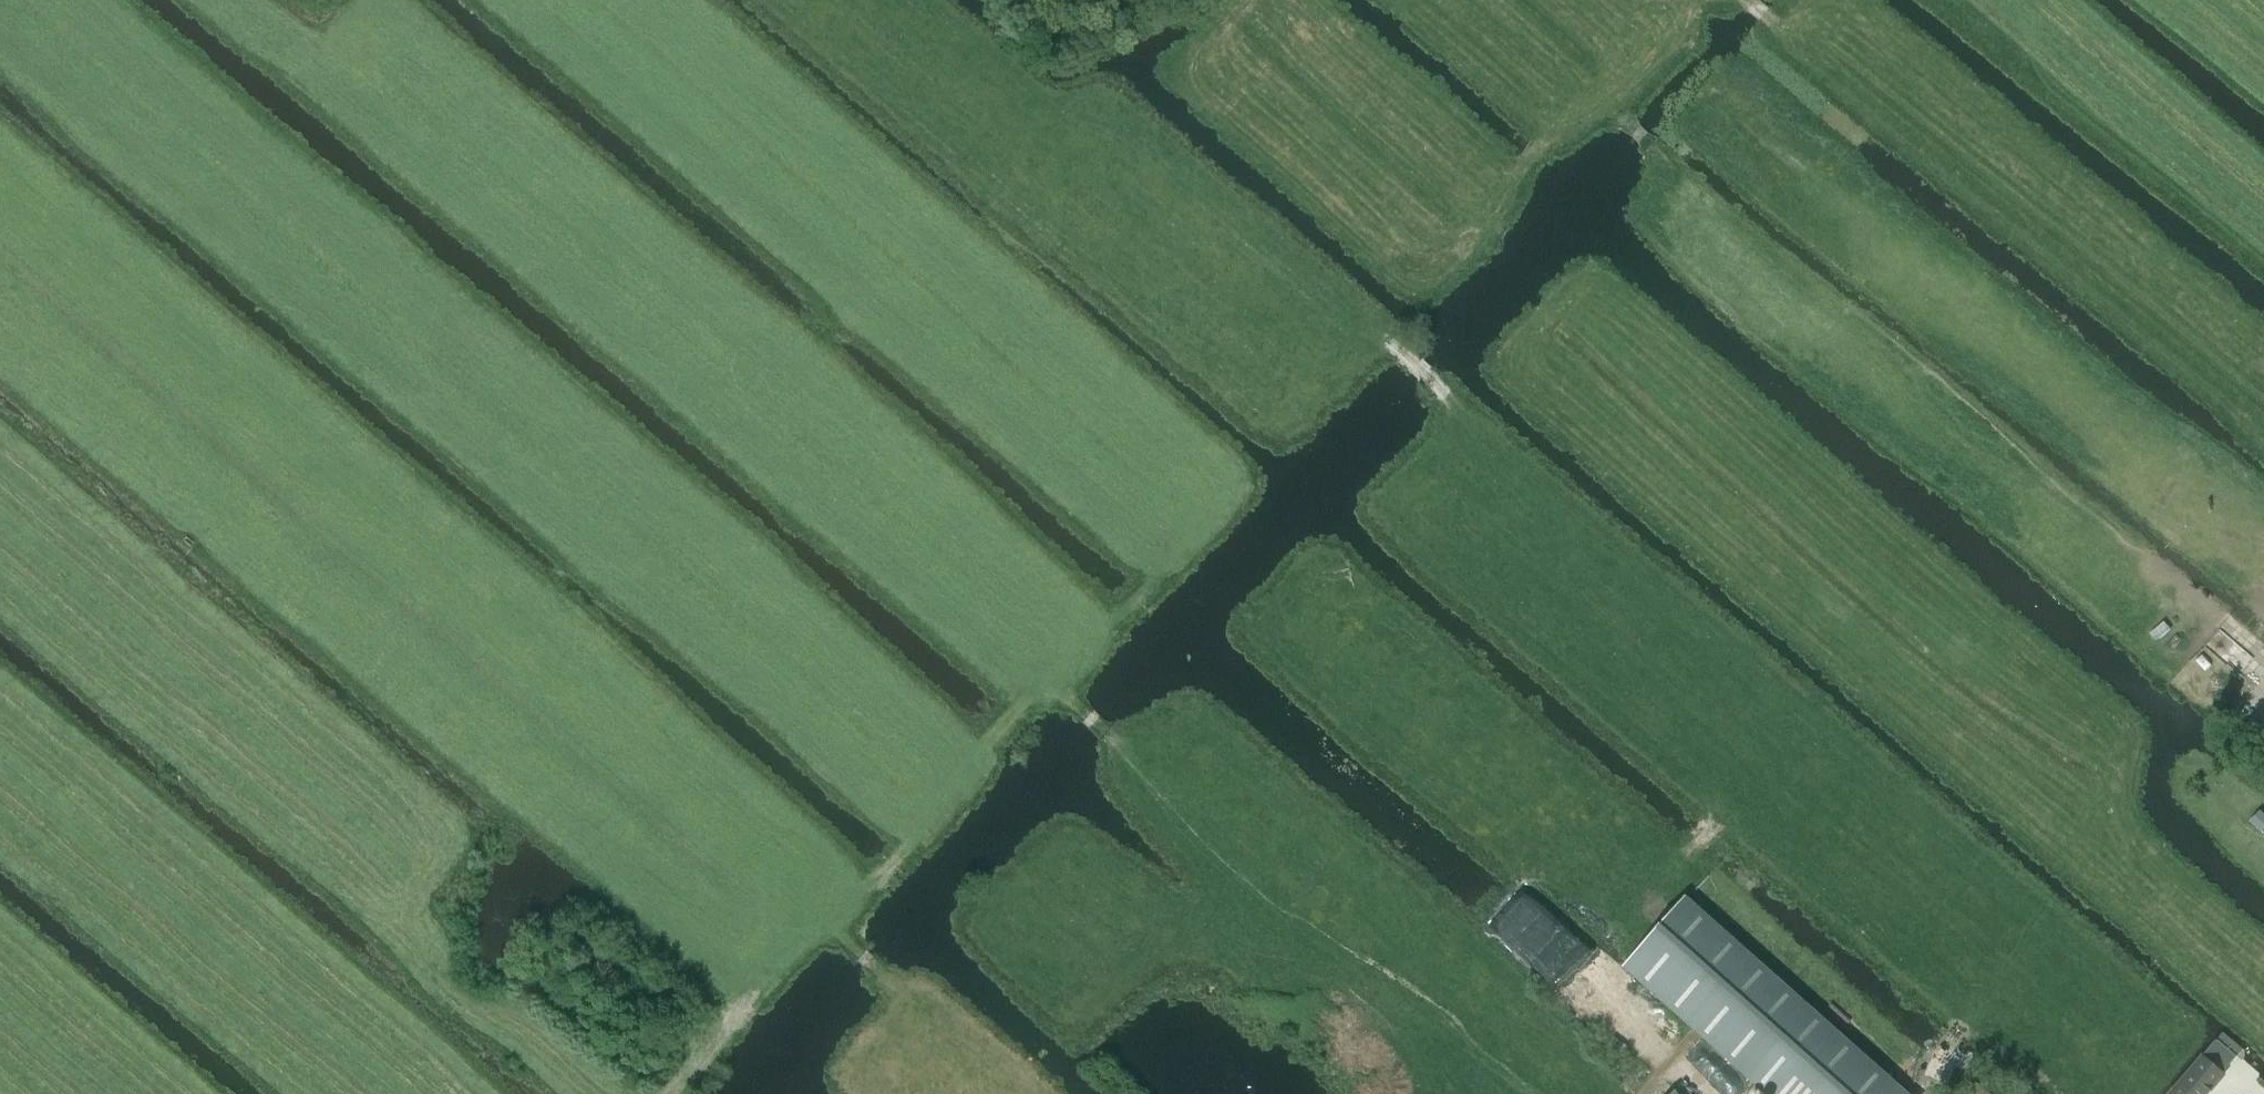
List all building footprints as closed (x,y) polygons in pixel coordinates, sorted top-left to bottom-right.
[(2250,821),(2261,832),(2263,829),(2263,813),(2261,809),(2250,821)] [(1625,964),(1771,1093),(1904,1093),(1684,898),(1625,964)] [(2224,1075),(2222,1073),(2236,1056),(2216,1039),(2169,1093),(2207,1093),(2224,1075)]
